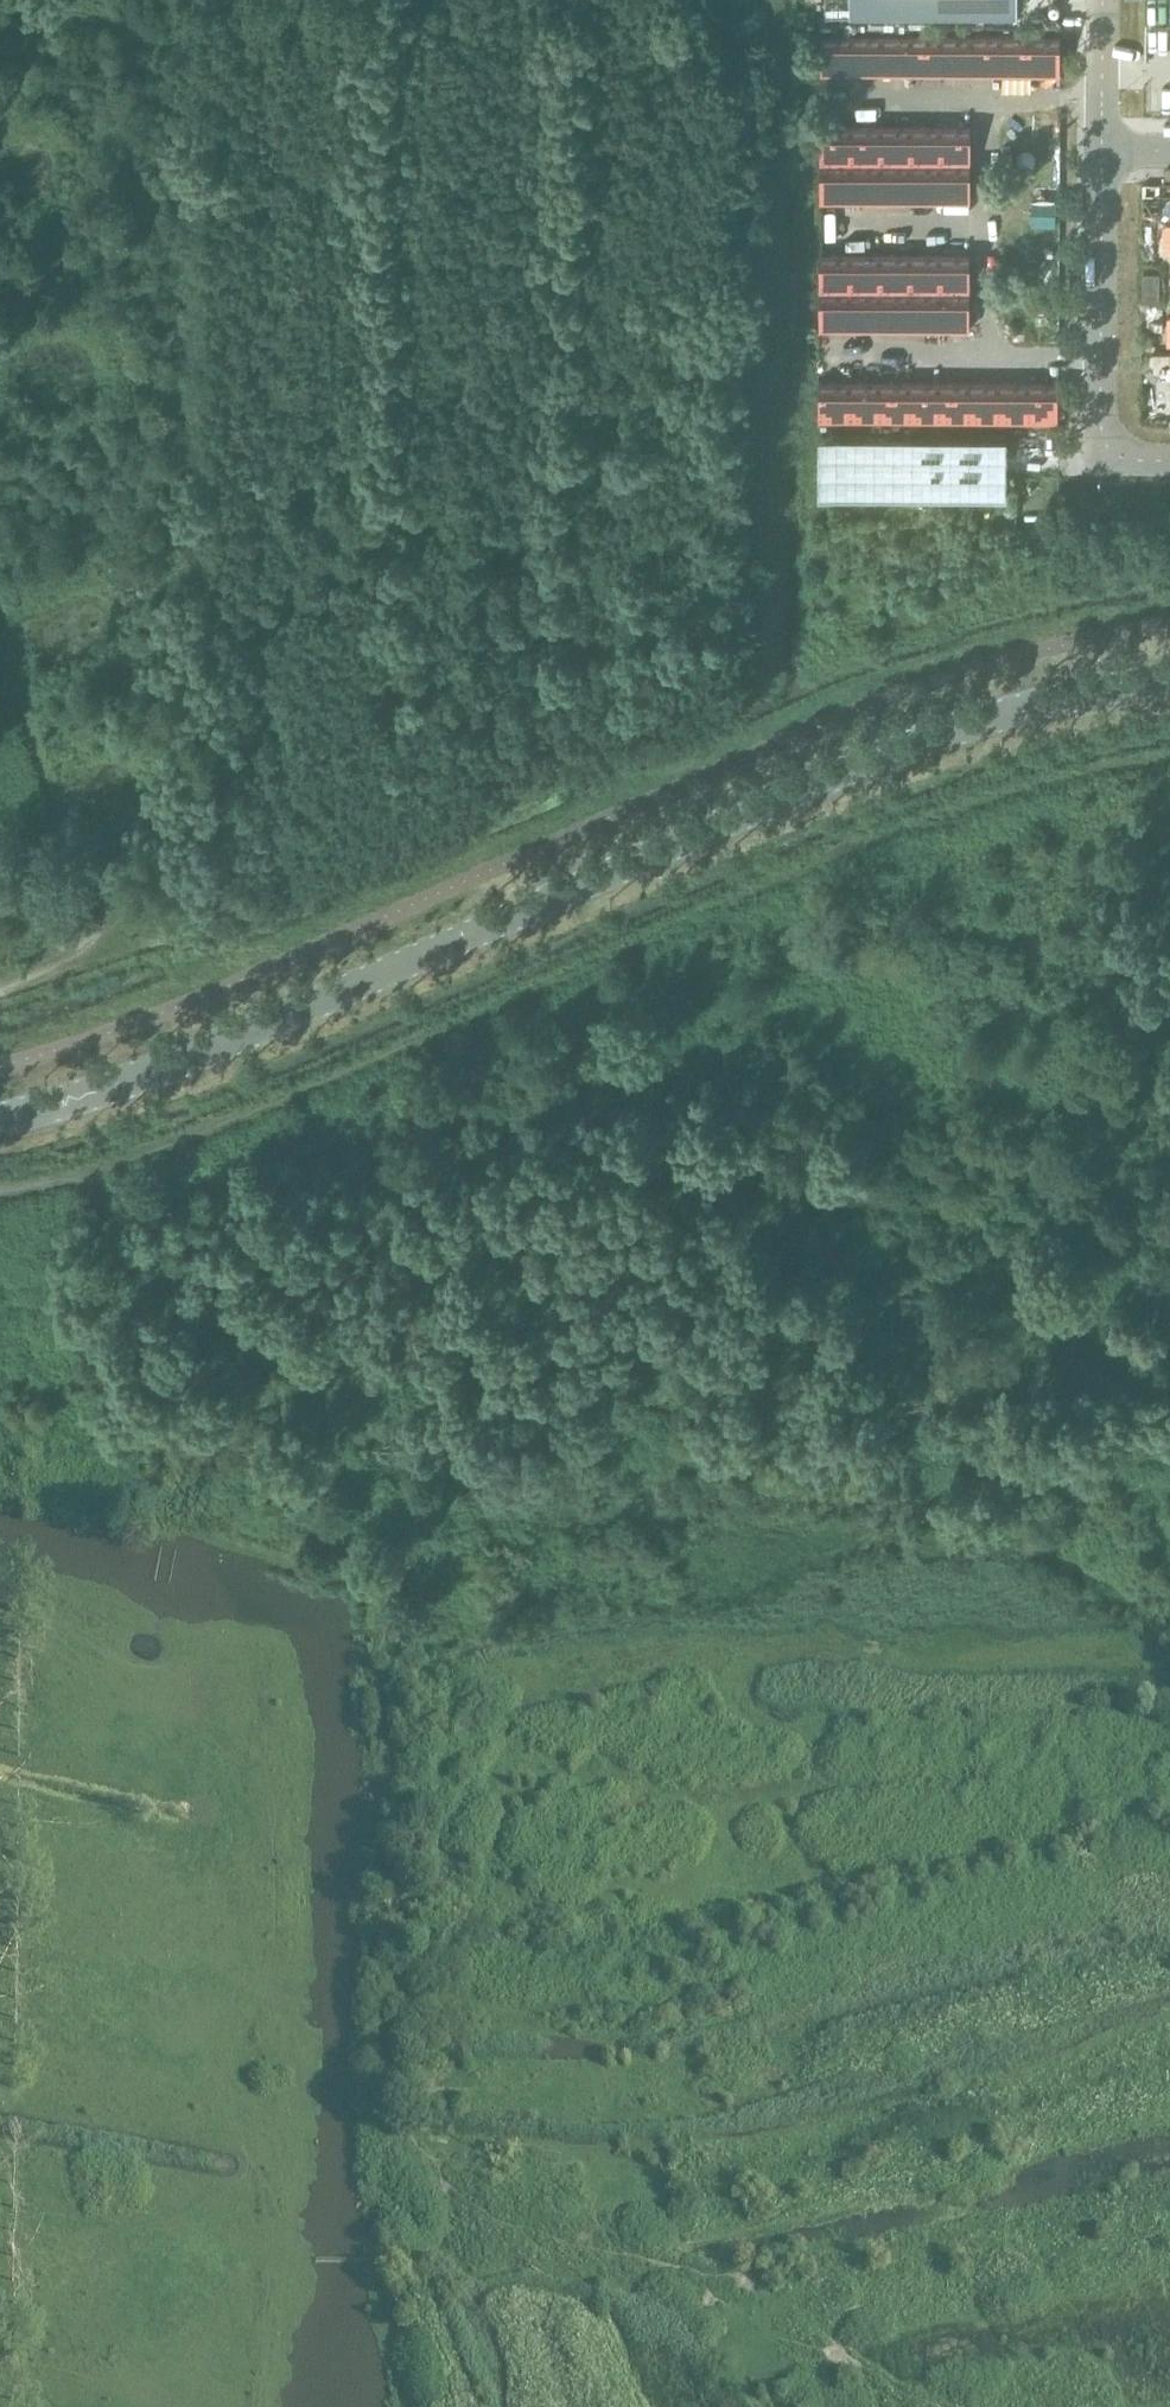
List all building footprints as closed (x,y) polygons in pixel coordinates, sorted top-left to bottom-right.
[(850,10),(1017,10),(1017,0),(850,0),(850,10)] [(851,72),(851,32),(821,32),(821,71),(851,72)] [(880,72),(881,32),(851,32),(851,72),(880,72)] [(910,72),(911,33),(881,32),(880,72),(910,72)] [(940,72),(940,33),(911,33),(910,72),(940,72)] [(970,73),(970,33),(940,33),(940,72),(970,73)] [(1000,73),(1000,33),(970,33),(970,73),(1000,73)] [(1030,73),(1030,34),(1000,33),(1000,73),(1030,73)] [(1060,73),(1060,34),(1030,34),(1030,73),(1060,73)] [(850,161),(850,123),(820,123),(820,161),(850,161)] [(880,161),(880,124),(850,123),(850,161),(880,161)] [(910,162),(911,124),(880,124),(880,161),(910,162)] [(940,162),(941,124),(911,124),(910,162),(940,162)] [(970,162),(971,124),(941,124),(940,162),(970,162)] [(850,199),(850,161),(820,161),(820,199),(850,199)] [(880,199),(880,161),(850,161),(850,199),(880,199)] [(910,199),(910,162),(880,161),(880,199),(910,199)] [(940,199),(940,162),(910,162),(910,199),(940,199)] [(970,200),(970,162),(940,162),(940,199),(970,200)] [(1169,196),(1169,185),(1147,184),(1147,196),(1169,196)] [(1034,197),(1033,219),(1057,220),(1057,198),(1034,197)] [(850,290),(850,253),(820,252),(820,290),(850,290)] [(880,290),(880,253),(850,253),(850,290),(880,290)] [(910,290),(910,253),(880,253),(880,290),(910,290)] [(940,290),(940,253),(910,253),(910,290),(940,290)] [(970,290),(970,253),(940,253),(940,290),(970,290)] [(1159,297),(1159,272),(1143,272),(1142,297),(1159,297)] [(849,327),(850,290),(820,290),(819,327),(849,327)] [(879,327),(880,290),(850,290),(849,327),(879,327)] [(909,327),(910,290),(880,290),(879,327),(909,327)] [(939,328),(940,290),(910,290),(909,327),(939,328)] [(969,328),(970,290),(940,290),(939,328),(969,328)] [(849,418),(849,379),(819,379),(819,418),(849,418)] [(878,418),(879,379),(849,379),(849,418),(878,418)] [(908,418),(908,379),(879,379),(878,418),(908,418)] [(938,418),(938,380),(908,379),(908,418),(938,418)] [(968,419),(968,380),(938,380),(938,418),(968,419)] [(998,419),(998,380),(968,380),(968,419),(998,419)] [(1028,419),(1028,380),(998,380),(998,419),(1028,419)] [(1057,419),(1058,383),(1058,380),(1028,380),(1028,419),(1057,419)] [(1005,495),(1006,436),(819,435),(818,494),(1005,495)]
